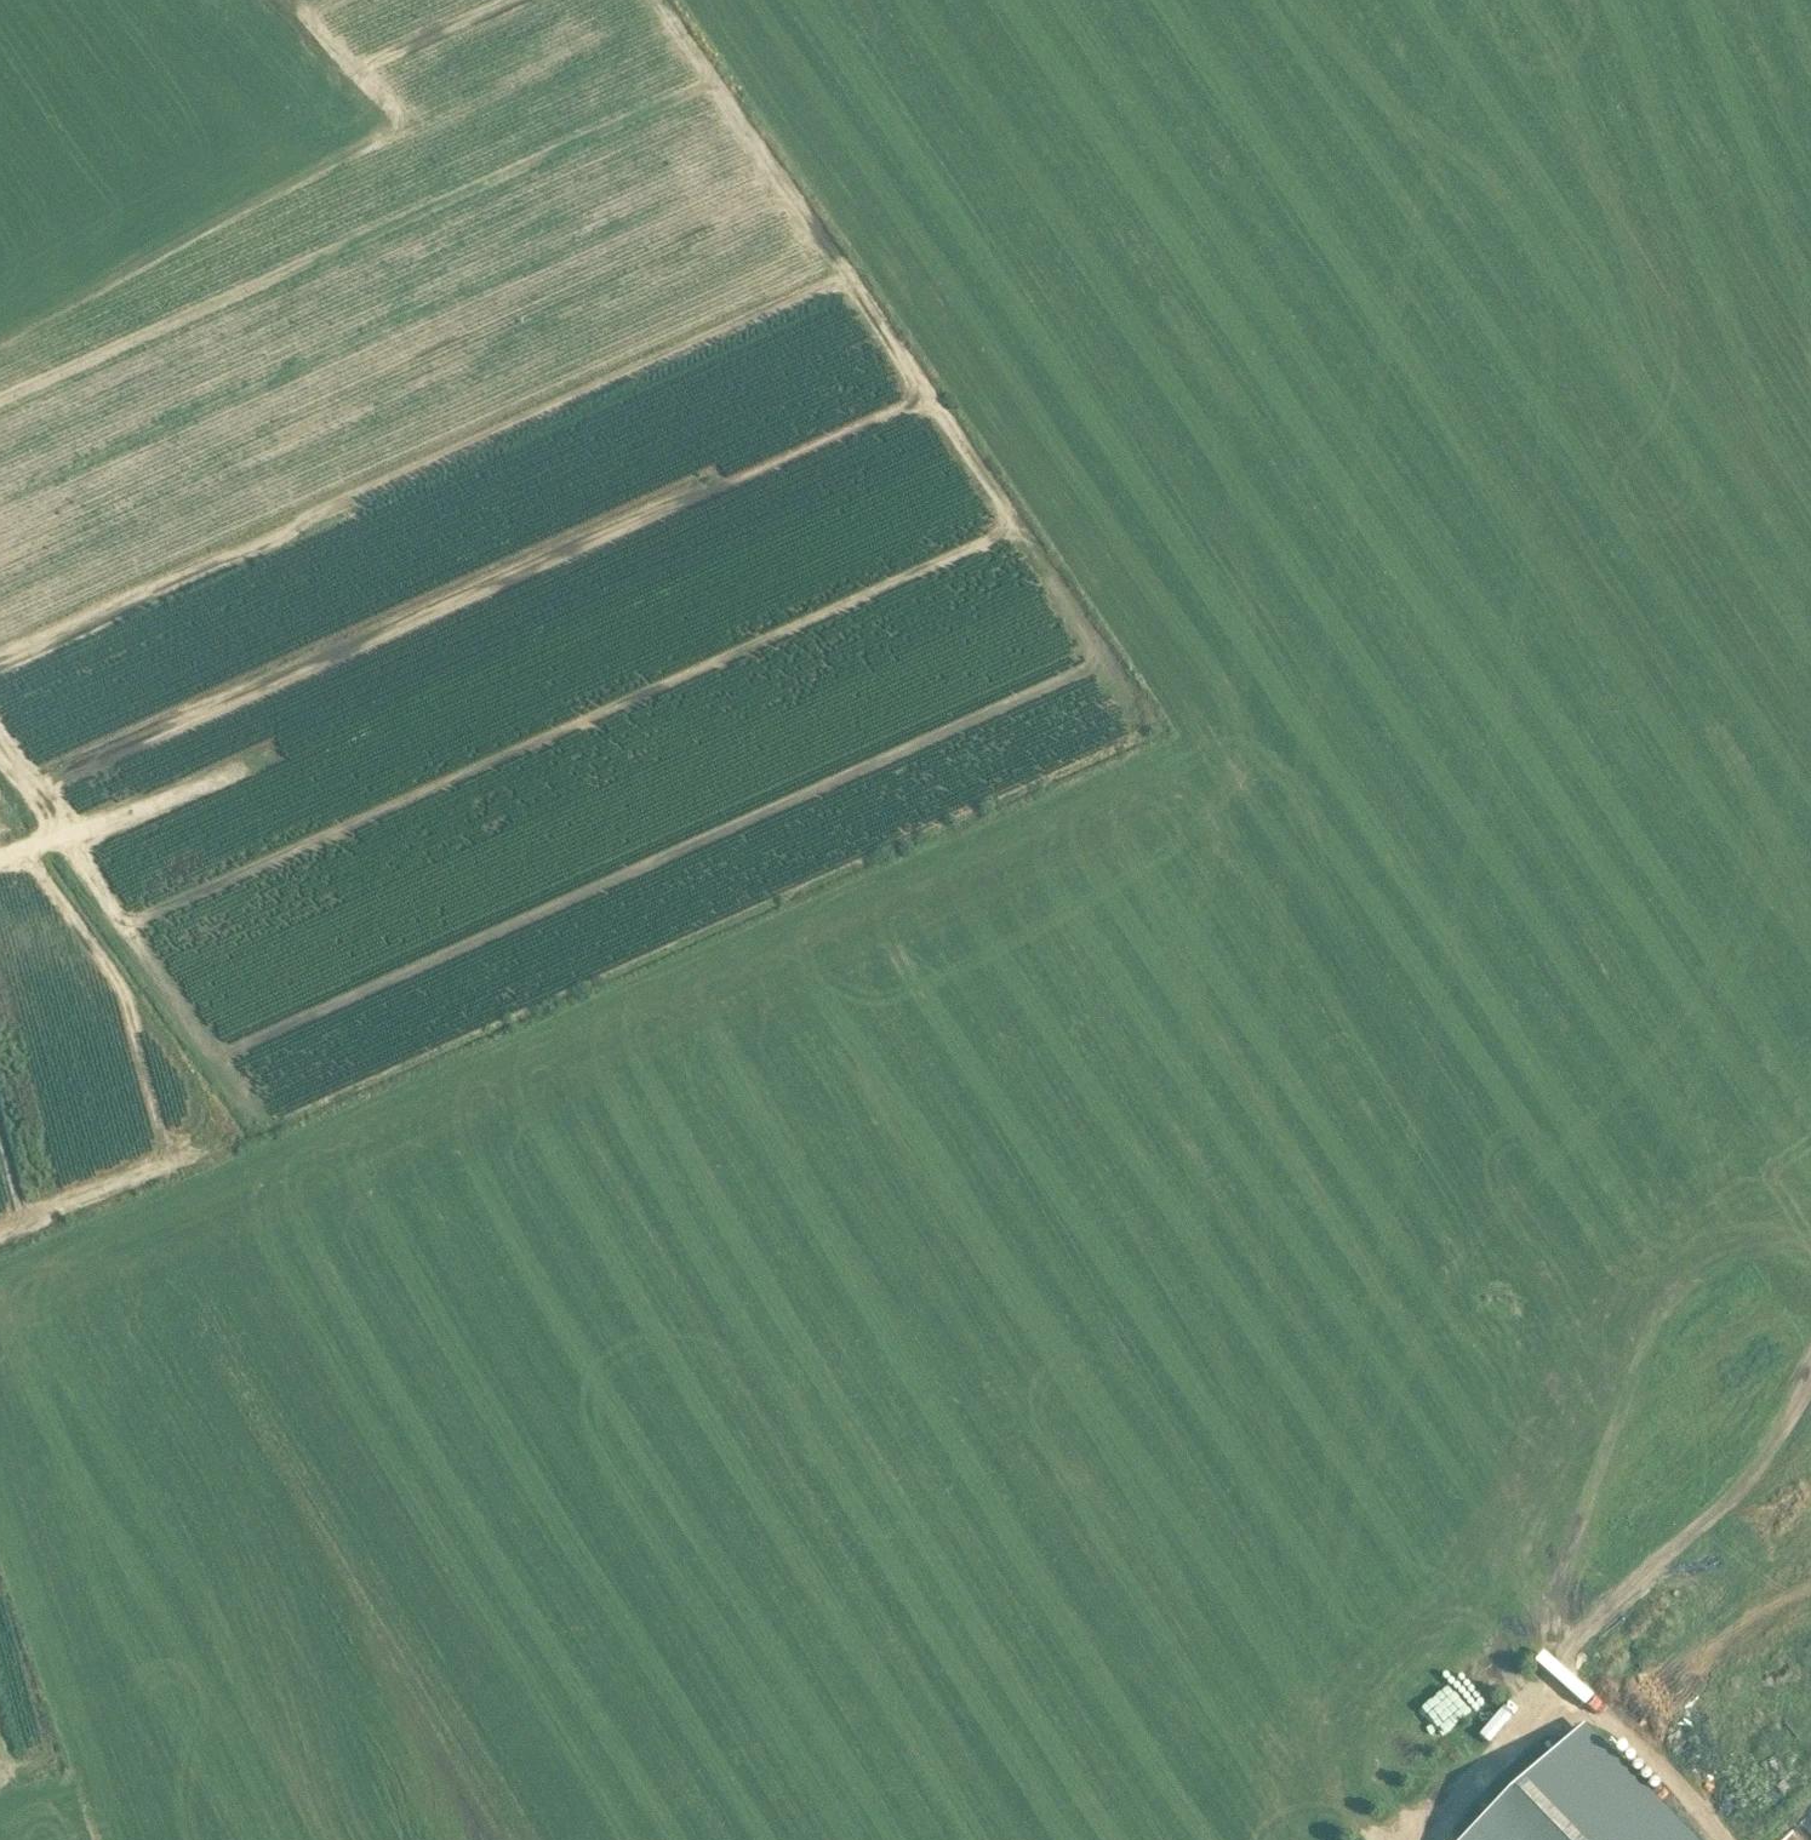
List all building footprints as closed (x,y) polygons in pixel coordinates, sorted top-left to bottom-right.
[(1580,1731),(1467,1839),(1687,1839),(1580,1731)]
